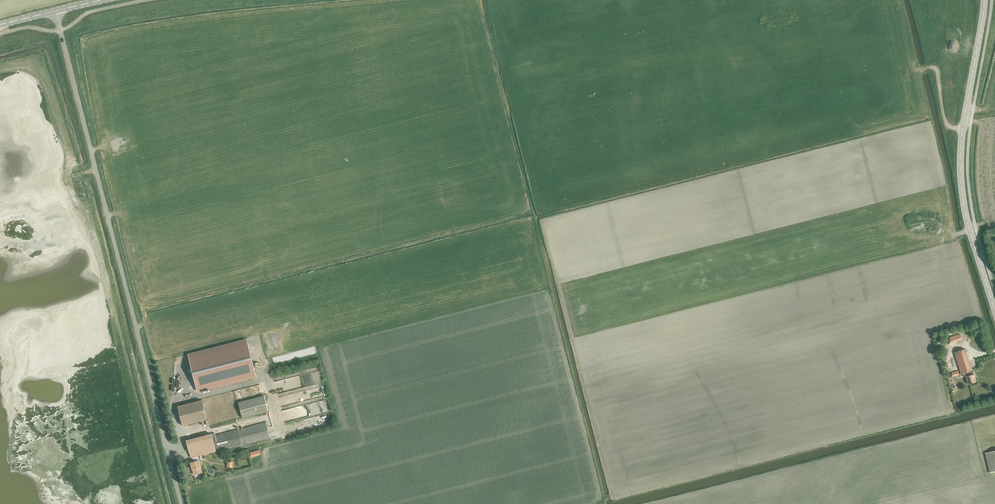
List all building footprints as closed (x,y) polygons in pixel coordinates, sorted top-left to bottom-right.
[(950,338),(952,343),(962,339),(960,334),(950,338)] [(192,362),(199,390),(260,375),(254,348),(192,362)] [(969,384),(976,382),(965,349),(955,352),(962,374),(965,373),(969,384)] [(238,403),(242,418),(268,412),(264,396),(238,403)] [(178,406),(183,426),(207,419),(202,400),(178,406)] [(197,457),(270,438),(266,423),(215,436),(214,433),(186,441),(191,458),(192,458),(194,462),(190,463),(192,470),(201,467),(199,461),(198,461),(197,457)] [(990,473),(994,472),(994,450),(985,453),(990,473)]
